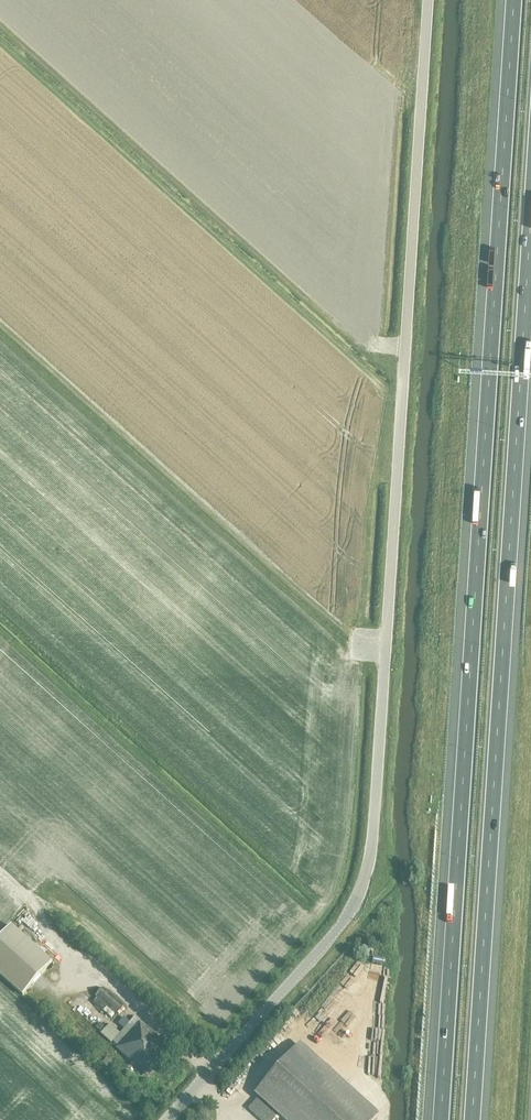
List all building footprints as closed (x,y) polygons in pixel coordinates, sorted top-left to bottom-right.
[(53,962),(11,925),(0,938),(0,976),(23,996),(53,962)] [(124,1006),(104,989),(96,997),(97,998),(94,1002),(112,1018),(115,1014),(116,1015),(124,1006)] [(113,1042),(118,1046),(117,1048),(147,1075),(170,1048),(141,1023),(134,1031),(128,1025),(113,1042)] [(285,1119),(374,1119),(378,1115),(301,1046),(257,1095),(285,1119)] [(249,1109),(261,1119),(262,1119),(276,1119),(278,1117),(258,1099),(249,1109)]
